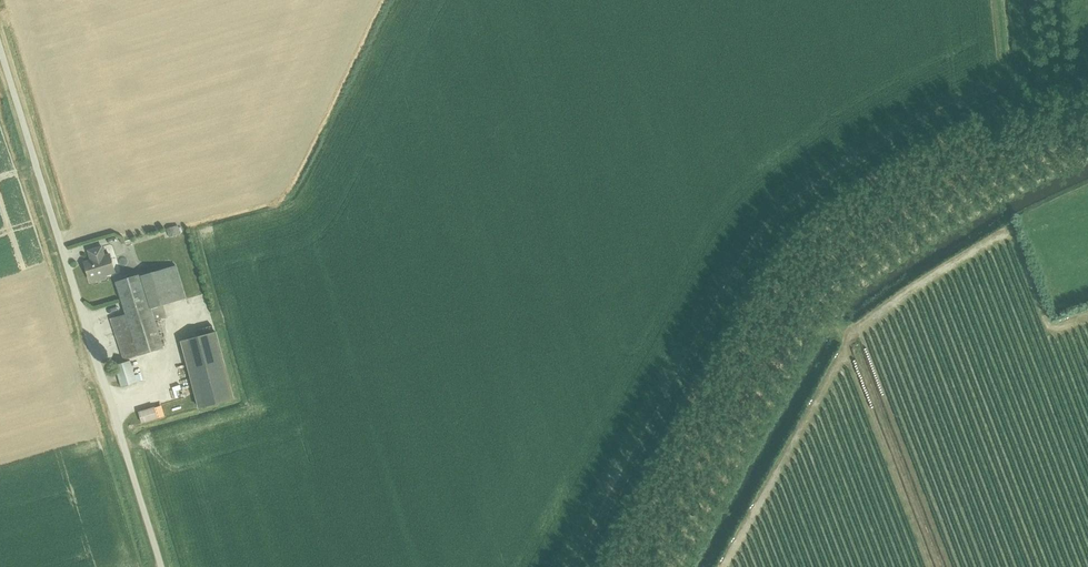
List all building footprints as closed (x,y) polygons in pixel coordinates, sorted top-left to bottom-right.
[(178,225),(166,228),(169,237),(181,233),(178,225)] [(107,274),(115,272),(109,254),(105,255),(102,246),(88,250),(91,261),(85,263),(89,277),(106,272),(107,274)] [(162,306),(186,298),(176,265),(141,276),(141,275),(116,282),(126,314),(111,318),(124,360),(163,348),(155,321),(166,317),(162,306)] [(216,332),(182,342),(201,406),(236,396),(216,332)] [(130,360),(114,365),(121,387),(136,382),(141,381),(138,374),(134,375),(130,360)] [(139,412),(142,423),(156,419),(153,408),(139,412)]
